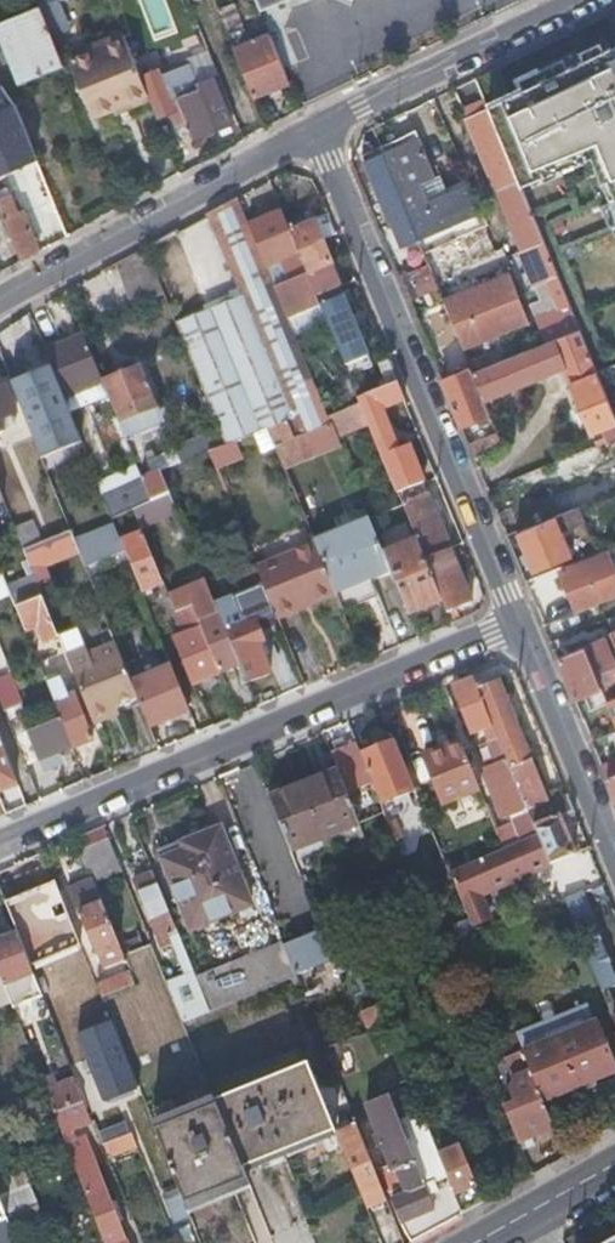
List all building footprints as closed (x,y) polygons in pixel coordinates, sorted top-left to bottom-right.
[(39,6),(51,34),(114,8),(111,0),(54,0),(39,6)] [(259,10),(283,0),(255,0),(259,10)] [(39,6),(0,23),(0,38),(18,83),(63,65),(62,62),(62,61),(51,34),(39,6)] [(92,42),(94,47),(124,35),(122,29),(92,42)] [(232,49),(251,96),(287,81),(268,34),(232,49)] [(67,76),(68,77),(77,73),(94,114),(117,104),(147,91),(140,74),(124,35),(94,47),(62,61),(62,62),(63,65),(67,76)] [(487,104),(515,174),(531,168),(533,173),(598,147),(607,171),(598,175),(614,216),(614,42),(487,104)] [(196,79),(210,73),(214,72),(204,48),(186,55),(189,61),(196,79)] [(185,122),(192,138),(217,128),(228,124),(230,123),(210,73),(196,79),(189,61),(165,71),(185,122)] [(149,97),(157,116),(168,112),(174,126),(185,122),(165,71),(161,73),(158,67),(140,74),(147,91),(149,97)] [(147,91),(117,104),(119,110),(149,97),(147,91)] [(552,282),(559,279),(515,174),(487,104),(485,100),(477,104),(480,111),(467,116),(520,248),(518,249),(531,284),(549,276),(552,282)] [(0,106),(0,158),(21,148),(3,104),(0,106)] [(464,109),(467,116),(480,111),(477,104),(464,109)] [(219,134),(230,130),(228,124),(217,128),(219,134)] [(473,227),(455,185),(446,188),(426,196),(420,180),(435,173),(414,127),(379,143),(417,237),(450,222),(455,235),(464,231),(473,227)] [(417,237),(379,143),(360,152),(389,220),(390,220),(400,244),(417,237)] [(55,207),(38,165),(19,173),(36,215),(55,207)] [(426,196),(446,188),(439,171),(435,173),(420,180),(426,196)] [(473,227),(480,224),(461,182),(455,185),(473,227)] [(38,249),(21,208),(16,211),(6,187),(0,190),(0,211),(19,259),(38,249)] [(235,196),(206,211),(226,259),(256,247),(248,225),(235,196)] [(248,225),(256,247),(264,265),(278,259),(286,280),(279,283),(290,312),(318,301),(315,294),(288,227),(281,211),(248,225)] [(337,285),(339,284),(320,238),(335,232),(326,211),(288,227),(315,294),(337,285)] [(171,282),(215,266),(200,224),(156,240),(171,282)] [(422,250),(427,263),(433,275),(461,263),(474,257),(464,231),(455,235),(422,250)] [(142,246),(112,262),(129,302),(160,289),(142,246)] [(240,294),(297,433),(305,430),(329,420),(326,414),(264,265),(256,247),(226,259),(240,294)] [(427,263),(398,275),(407,297),(437,285),(436,283),(433,275),(427,263)] [(464,271),(461,263),(433,275),(436,283),(464,271)] [(442,297),(462,346),(526,319),(507,270),(470,285),(458,290),(442,297)] [(561,305),(568,302),(559,279),(552,282),(556,292),(561,305)] [(458,290),(470,285),(468,280),(456,285),(458,290)] [(341,294),(337,285),(315,294),(318,301),(319,303),(341,294)] [(529,303),(534,316),(561,305),(556,292),(529,303)] [(240,294),(234,296),(291,436),(297,433),(240,294)] [(370,365),(341,294),(319,303),(348,374),(370,365)] [(272,443),(291,436),(234,296),(215,303),(265,425),(272,443)] [(543,340),(578,326),(568,302),(561,305),(534,316),(543,340)] [(223,441),(232,438),(256,428),(265,425),(215,303),(173,320),(222,442),(223,441)] [(596,371),(595,370),(592,363),(578,326),(543,340),(494,360),(471,369),(482,395),(517,380),(517,379),(560,362),(569,384),(565,386),(571,403),(576,401),(587,429),(614,419),(614,418),(601,385),(596,371)] [(47,365),(59,394),(99,378),(80,333),(41,349),(47,365)] [(471,369),(494,360),(489,348),(466,357),(469,365),(471,369)] [(115,419),(154,404),(138,364),(138,363),(99,379),(105,393),(115,419)] [(596,371),(601,385),(614,379),(614,363),(596,371)] [(47,365),(8,381),(37,455),(77,438),(65,409),(59,394),(47,365)] [(488,411),(482,395),(471,369),(469,365),(440,377),(459,423),(488,411)] [(59,394),(65,409),(105,393),(99,379),(99,378),(59,394)] [(400,389),(396,380),(386,384),(357,396),(359,401),(364,412),(377,407),(379,406),(403,397),(400,389)] [(0,384),(0,415),(12,410),(1,383),(0,384)] [(326,414),(329,420),(333,431),(366,417),(364,412),(359,401),(326,414)] [(155,420),(154,404),(115,419),(116,420),(121,433),(155,420)] [(381,417),(377,407),(364,412),(366,417),(368,422),(396,491),(421,481),(405,443),(395,448),(382,416),(381,417)] [(333,431),(329,420),(305,430),(313,453),(338,443),(333,431)] [(265,425),(256,428),(263,446),(272,443),(265,425)] [(291,436),(272,443),(282,466),(313,453),(305,430),(297,433),(291,436)] [(501,442),(496,430),(467,442),(472,454),(501,442)] [(223,441),(232,463),(241,459),(232,438),(223,441)] [(222,442),(206,448),(214,467),(215,470),(232,463),(223,441),(222,442)] [(138,475),(147,497),(167,490),(158,467),(177,459),(172,446),(144,458),(150,471),(138,475)] [(88,464),(92,475),(132,460),(127,449),(88,464)] [(129,506),(147,499),(147,497),(138,475),(132,460),(92,475),(108,513),(129,506)] [(425,491),(421,481),(396,491),(400,501),(425,491)] [(175,508),(167,490),(147,497),(147,499),(155,517),(175,508)] [(423,556),(448,546),(425,491),(400,501),(416,539),(423,556)] [(136,524),(155,517),(147,499),(129,506),(136,524)] [(334,593),(340,609),(367,598),(360,582),(390,569),(383,552),(368,515),(337,529),(336,526),(311,537),(312,540),(319,557),(331,587),(334,593)] [(554,515),(514,531),(531,571),(571,554),(554,515)] [(20,548),(38,540),(29,517),(10,525),(20,548)] [(118,537),(111,521),(71,537),(75,546),(82,563),(122,547),(118,537)] [(27,565),(75,546),(71,537),(67,527),(55,532),(38,540),(20,548),(27,565)] [(159,579),(138,529),(118,537),(122,547),(139,588),(159,579)] [(390,569),(404,604),(408,613),(440,599),(423,556),(416,539),(383,552),(390,569)] [(274,613),(275,617),(297,608),(295,603),(331,587),(319,557),(312,540),(253,564),(261,584),(274,613)] [(440,599),(445,611),(470,600),(448,546),(423,556),(440,599)] [(614,593),(614,574),(606,550),(560,570),(575,609),(614,593)] [(172,609),(189,601),(217,670),(237,662),(213,603),(203,578),(165,593),(172,609)] [(213,603),(237,662),(243,676),(244,680),(245,681),(268,672),(256,644),(262,641),(254,621),(274,613),(261,584),(213,603)] [(297,608),(334,593),(331,587),(295,603),(297,608)] [(38,639),(55,632),(38,592),(13,602),(23,627),(32,624),(38,639)] [(217,670),(189,601),(172,609),(181,631),(171,635),(190,681),(217,670)] [(606,630),(614,652),(614,626),(606,630)] [(582,645),(592,671),(614,662),(604,636),(582,645)] [(64,656),(91,721),(109,714),(108,710),(112,702),(135,693),(129,680),(114,643),(87,654),(85,648),(64,656)] [(604,700),(599,688),(592,671),(582,645),(556,656),(572,695),(583,691),(589,707),(604,700)] [(42,674),(48,671),(42,655),(35,658),(42,674)] [(146,722),(187,706),(170,663),(129,680),(135,693),(146,722)] [(58,714),(71,745),(90,737),(71,690),(64,693),(56,673),(50,676),(48,671),(42,674),(58,714)] [(10,675),(0,679),(0,698),(3,706),(20,699),(10,675)] [(478,690),(473,678),(456,685),(452,687),(470,731),(474,730),(491,723),(478,690)] [(478,690),(491,723),(494,729),(527,809),(547,801),(497,683),(478,690)] [(609,697),(605,686),(599,688),(604,700),(614,727),(614,694),(609,697)] [(20,699),(3,706),(13,732),(24,728),(30,725),(20,699)] [(56,751),(71,745),(58,714),(30,725),(24,728),(36,759),(38,758),(56,751)] [(491,723),(474,730),(478,742),(488,738),(497,762),(484,767),(503,816),(515,812),(518,820),(496,828),(503,845),(536,831),(527,809),(494,729),(491,723)] [(480,787),(460,738),(423,754),(442,802),(480,787)] [(360,753),(358,748),(355,739),(330,750),(337,767),(357,819),(382,809),(379,801),(360,753)] [(415,787),(395,739),(360,753),(379,801),(415,787)] [(0,743),(0,782),(14,777),(0,743)] [(60,762),(56,751),(38,758),(42,769),(60,762)] [(605,774),(614,770),(614,757),(600,763),(605,774)] [(316,775),(310,778),(332,833),(359,822),(357,819),(337,767),(329,770),(316,775)] [(614,796),(614,770),(605,774),(614,797),(614,796)] [(310,778),(288,786),(311,842),(332,833),(310,778)] [(288,786),(268,795),(290,850),(311,842),(288,786)] [(574,811),(567,792),(547,801),(527,809),(536,831),(548,861),(574,850),(560,816),(574,811)] [(403,814),(387,820),(401,855),(417,849),(403,814)] [(121,869),(103,823),(74,835),(90,876),(65,887),(74,912),(78,911),(97,958),(100,964),(121,955),(117,944),(92,881),(121,869)] [(149,865),(133,825),(116,832),(132,872),(149,865)] [(185,849),(163,858),(192,927),(252,902),(220,827),(185,841),(183,842),(185,849)] [(503,845),(448,869),(470,922),(487,914),(478,892),(548,861),(536,831),(503,845)] [(160,850),(163,858),(185,849),(183,842),(185,841),(185,839),(160,850)] [(179,936),(151,870),(133,878),(160,944),(179,936)] [(55,881),(5,900),(18,933),(31,968),(81,949),(55,881)] [(581,887),(562,895),(569,911),(585,905),(588,903),(581,887)] [(612,1016),(614,1014),(614,996),(610,984),(614,982),(614,978),(612,970),(585,905),(569,911),(594,974),(600,988),(611,1013),(612,1016)] [(322,929),(283,945),(295,973),(332,957),(337,971),(359,962),(343,921),(322,929)] [(11,1006),(41,995),(31,968),(24,953),(18,933),(1,939),(0,936),(0,979),(9,1000),(11,1006)] [(283,945),(282,941),(195,976),(209,1010),(275,983),(295,975),(295,973),(283,945)] [(192,970),(166,981),(182,1021),(209,1010),(195,976),(192,970)] [(128,971),(95,983),(100,996),(132,983),(128,971)] [(9,1000),(0,979),(0,1004),(9,1000)] [(360,1009),(368,1029),(385,1023),(376,1003),(360,1009)] [(584,1003),(577,1005),(581,1016),(588,1013),(584,1003)] [(577,1005),(515,1031),(522,1050),(542,1098),(611,1070),(592,1022),(588,1013),(581,1016),(577,1005)] [(111,1019),(77,1033),(106,1103),(140,1089),(111,1019)] [(522,1050),(515,1031),(499,1038),(507,1057),(522,1050)] [(522,1050),(507,1057),(515,1077),(509,1085),(515,1099),(503,1104),(517,1140),(553,1126),(542,1098),(522,1050)] [(307,1062),(213,1099),(215,1103),(241,1167),(335,1129),(307,1062)] [(43,1088),(52,1112),(83,1099),(73,1076),(43,1088)] [(399,1218),(409,1240),(461,1211),(437,1152),(432,1139),(419,1108),(397,1118),(387,1091),(364,1101),(389,1163),(391,1169),(396,1167),(405,1191),(392,1197),(390,1198),(399,1218)] [(72,1164),(103,1242),(124,1242),(114,1215),(108,1201),(82,1134),(72,1139),(70,1135),(69,1132),(70,1130),(72,1127),(91,1119),(83,1099),(52,1112),(72,1164)] [(241,1167),(215,1103),(152,1127),(181,1197),(182,1201),(245,1178),(241,1167)] [(125,1119),(95,1130),(100,1142),(130,1130),(125,1119)] [(357,1183),(365,1204),(385,1196),(376,1175),(362,1139),(356,1124),(336,1132),(342,1147),(357,1183)] [(130,1130),(100,1142),(105,1155),(135,1144),(130,1130)] [(482,1199),(459,1143),(437,1152),(461,1211),(482,1199)] [(391,1169),(389,1163),(379,1167),(392,1197),(405,1191),(396,1167),(391,1169)] [(31,1179),(6,1185),(12,1208),(37,1202),(31,1179)] [(175,1231),(192,1225),(182,1201),(181,1197),(164,1203),(175,1231)] [(113,1199),(108,1201),(114,1215),(119,1213),(113,1199)] [(13,1232),(6,1215),(0,1200),(0,1242),(17,1242),(13,1232)] [(36,1203),(6,1215),(13,1232),(42,1220),(36,1203)]
